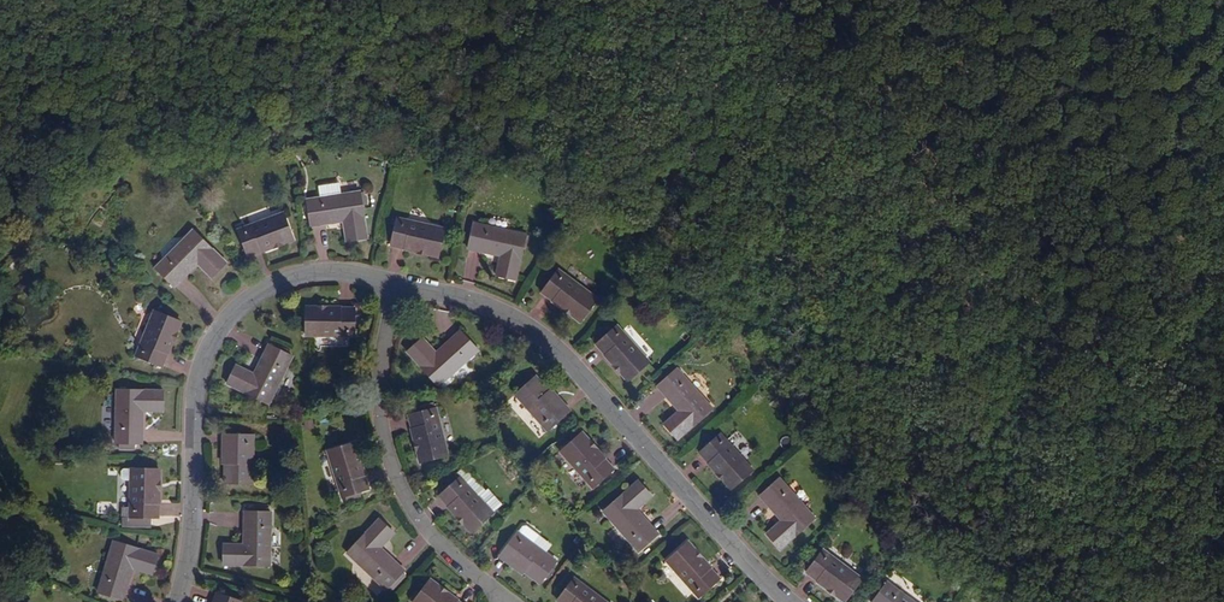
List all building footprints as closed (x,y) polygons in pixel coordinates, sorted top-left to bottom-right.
[(319,198),(306,200),(311,227),(343,221),(347,241),(366,238),(361,206),(365,205),(363,193),(359,193),(359,192),(340,195),(338,185),(317,188),(319,198)] [(293,240),(283,213),(237,229),(247,256),(293,240)] [(444,229),(396,218),(390,245),(438,257),(444,229)] [(525,234),(473,223),(468,249),(500,256),(496,276),(515,280),(523,247),(526,248),(529,237),(525,236),(525,234)] [(226,264),(193,230),(154,268),(173,287),(197,264),(211,278),(226,264)] [(597,299),(557,270),(541,292),(580,321),(597,299)] [(354,337),(354,309),(305,308),(305,336),(354,337)] [(180,322),(154,311),(135,356),(161,367),(180,322)] [(649,362),(616,326),(595,345),(628,381),(649,362)] [(478,351),(460,332),(436,354),(421,339),(406,353),(438,387),(478,351)] [(268,405),(292,356),(286,353),(287,350),(276,345),(274,348),(268,345),(253,374),(235,365),(226,384),(268,405)] [(712,409),(676,369),(656,386),(679,411),(664,425),(677,440),(712,409)] [(545,395),(549,392),(535,376),(529,382),(526,380),(517,388),(519,391),(514,395),(547,431),(564,415),(545,395)] [(134,450),(135,444),(142,444),(142,411),(163,412),(163,391),(117,390),(116,443),(120,444),(119,450),(134,450)] [(568,412),(549,392),(545,395),(564,415),(568,412)] [(448,456),(436,408),(429,410),(428,407),(417,410),(417,413),(409,416),(421,462),(448,456)] [(613,469),(580,434),(560,452),(592,488),(613,469)] [(752,470),(719,434),(699,453),(731,489),(752,470)] [(229,463),(224,463),(224,484),(251,484),(252,436),(229,436),(229,463)] [(369,489),(353,443),(326,452),(342,498),(345,497),(346,501),(361,496),(360,493),(369,489)] [(462,468),(456,473),(459,477),(477,496),(483,491),(462,468)] [(130,469),(130,481),(130,509),(122,508),(122,517),(129,518),(130,518),(130,527),(149,527),(149,518),(157,518),(158,470),(130,469)] [(123,481),(130,481),(130,469),(125,469),(123,469),(122,471),(122,479),(123,481)] [(459,477),(456,473),(435,492),(439,496),(472,532),(492,513),(499,508),(500,509),(502,506),(503,504),(500,502),(499,503),(488,492),(483,491),(477,496),(459,477)] [(815,519),(779,478),(759,496),(781,521),(766,534),(780,550),(815,519)] [(651,496),(637,481),(602,512),(638,552),(658,534),(635,509),(651,496)] [(270,566),(270,512),(244,512),(244,545),(223,545),(223,566),(270,566)] [(393,533),(378,520),(347,555),(387,590),(404,571),(380,549),(393,533)] [(522,527),(518,533),(534,545),(540,537),(525,527),(522,527)] [(525,568),(522,571),(540,584),(556,562),(534,545),(518,533),(517,533),(503,551),(525,568)] [(158,555),(113,542),(98,593),(123,601),(133,569),(152,575),(158,555)] [(719,580),(686,543),(665,562),(698,598),(719,580)] [(861,579),(823,550),(805,572),(844,601),(861,579)] [(500,555),(522,571),(525,568),(503,551),(500,555)] [(574,578),(557,600),(559,601),(606,601),(574,578)] [(412,601),(458,601),(429,581),(420,593),(416,591),(410,600),(412,601)] [(886,582),(872,601),(913,601),(886,582)] [(216,593),(213,601),(241,601),(235,600),(236,596),(225,593),(224,596),(216,593)]
